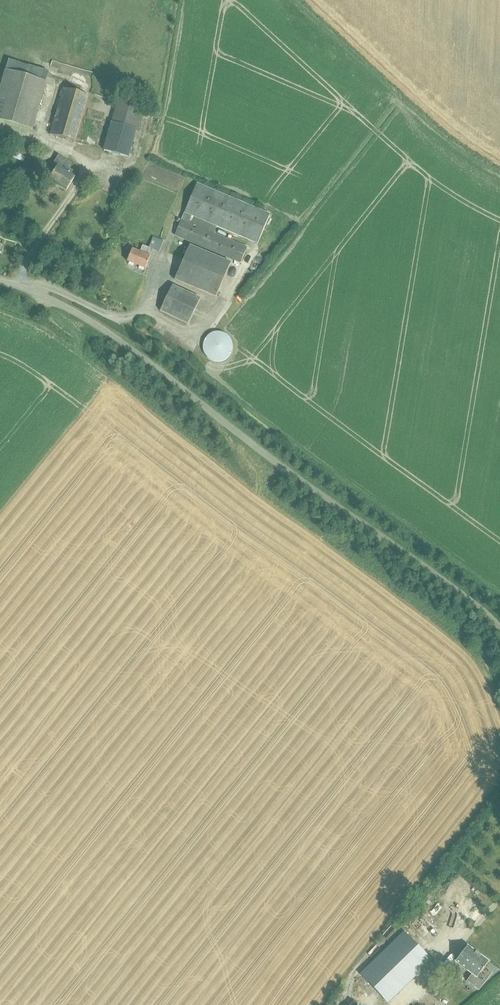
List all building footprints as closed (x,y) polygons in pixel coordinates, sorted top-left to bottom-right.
[(9,60),(0,91),(0,120),(34,130),(50,72),(9,60)] [(89,97),(64,90),(51,135),(76,142),(89,97)] [(143,108),(119,101),(105,150),(129,157),(143,108)] [(18,147),(16,152),(26,157),(28,152),(18,147)] [(70,164),(58,156),(53,163),(57,166),(48,180),(66,191),(75,177),(66,171),(70,164)] [(213,234),(216,227),(258,244),(270,215),(197,184),(175,235),(241,263),(247,249),(213,234)] [(164,242),(154,237),(149,248),(143,245),(140,252),(133,249),(128,261),(146,269),(151,256),(147,255),(150,249),(159,253),(164,242)] [(191,245),(186,255),(175,280),(216,298),(227,273),(231,263),(191,245)] [(201,300),(173,286),(161,312),(188,326),(201,300)] [(202,344),(201,347),(202,350),(203,354),(205,357),(207,359),(210,361),(213,362),(217,362),(220,362),(223,361),(226,359),(229,357),(230,354),(231,350),(232,347),(231,344),(230,340),(229,337),(226,335),(223,333),(220,332),(217,332),(213,332),(210,333),(207,335),(205,337),(203,340),(202,344)] [(397,927),(383,938),(387,944),(401,933),(397,927)] [(403,933),(360,975),(387,1003),(431,961),(403,933)] [(467,946),(455,962),(472,975),(467,981),(475,987),(479,990),(491,973),(484,968),(488,962),(467,946)] [(356,997),(364,988),(355,980),(347,989),(356,997)] [(421,1003),(429,1004),(430,1004),(432,990),(424,988),(421,1003)] [(431,1004),(446,1004),(449,999),(436,993),(431,1004)]
